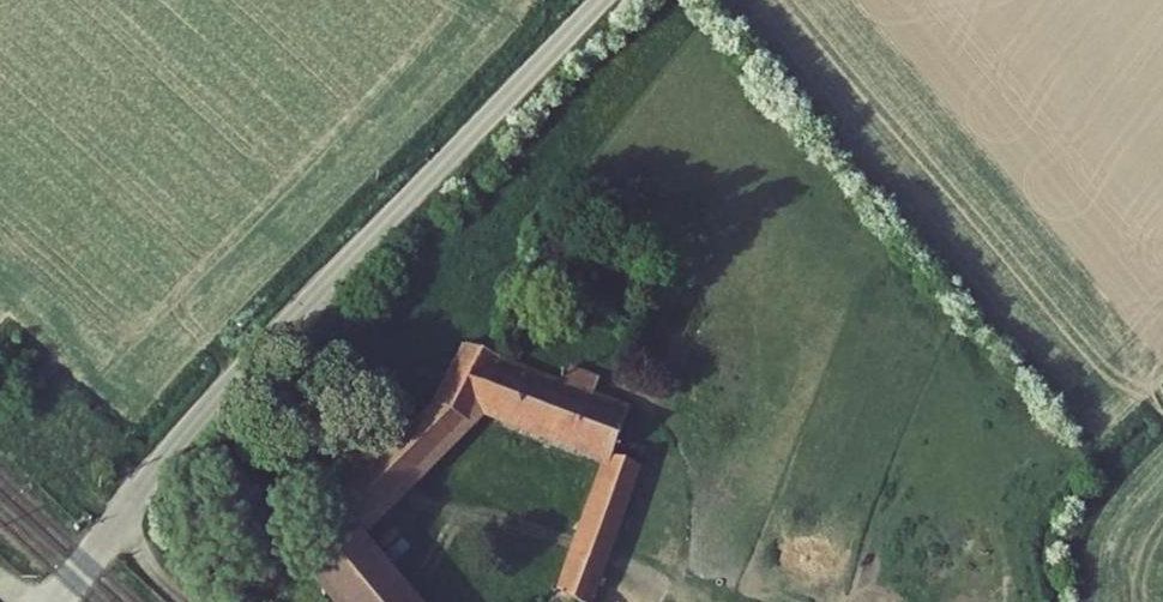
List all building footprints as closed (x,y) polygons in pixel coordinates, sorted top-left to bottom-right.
[(361,531),(474,426),(481,409),(616,462),(567,593),(595,601),(598,601),(658,433),(642,426),(647,411),(610,395),(607,400),(472,345),(440,406),(338,507),(361,531)] [(344,601),(424,601),(368,535),(321,575),(344,601)]
